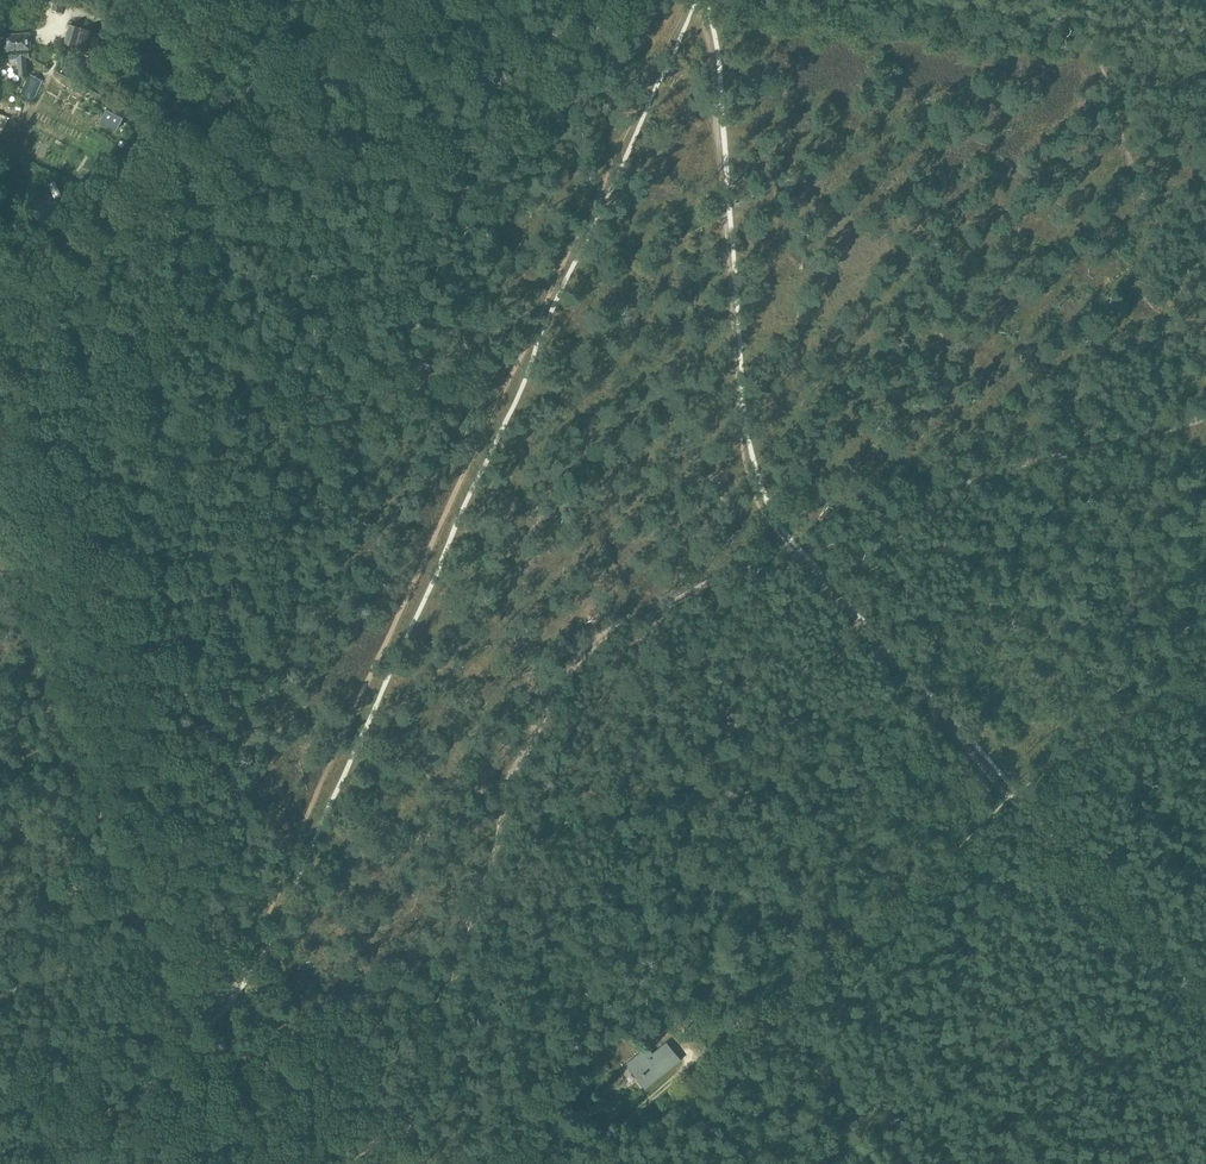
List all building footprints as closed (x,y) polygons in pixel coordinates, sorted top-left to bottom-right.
[(52,10),(61,13),(65,0),(55,0),(52,10)] [(91,31),(80,28),(69,24),(64,44),(86,50),(91,31)] [(17,58),(18,66),(19,77),(27,76),(25,57),(29,57),(27,35),(6,36),(7,50),(8,50),(9,58),(17,58)] [(44,80),(29,73),(18,97),(32,104),(44,80)] [(101,118),(118,127),(119,126),(127,109),(110,100),(101,117),(101,118)] [(647,1047),(627,1064),(646,1087),(679,1059),(666,1043),(653,1054),(647,1047)]
